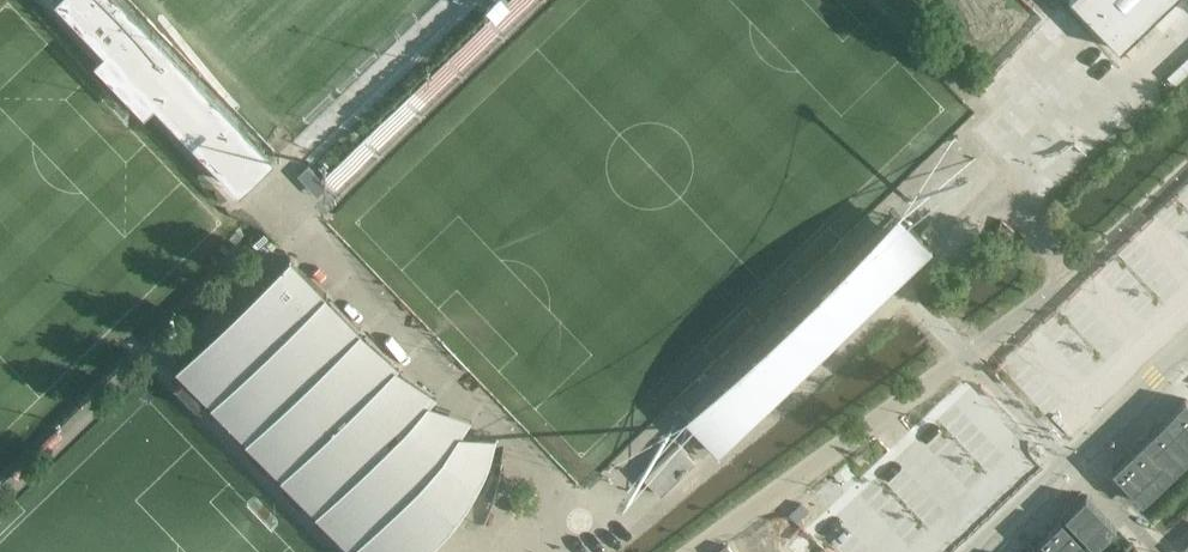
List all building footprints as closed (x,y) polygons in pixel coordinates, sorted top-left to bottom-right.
[(126,0),(57,0),(232,182),(268,148),(126,0)] [(1119,50),(1172,0),(1072,0),(1119,50)] [(684,418),(718,453),(932,248),(898,214),(684,418)] [(930,225),(921,233),(931,243),(939,235),(930,225)] [(491,502),(488,510),(486,517),(482,525),(483,525),(486,518),(489,511),(491,504),(494,497),(496,490),(497,482),(499,475),(500,468),(501,460),(459,432),(456,436),(449,429),(452,429),(453,428),(455,426),(455,425),(456,425),(456,423),(456,422),(456,420),(455,420),(455,419),(453,417),(452,416),(450,416),(448,416),(446,417),(445,418),(443,420),(443,421),(443,423),(424,406),(428,401),(400,371),(395,376),(390,371),(395,367),(365,335),(360,340),(356,335),(360,331),(330,299),(329,299),(334,305),(330,309),(321,299),(325,294),(289,257),(175,366),(186,377),(206,398),(212,403),(217,399),(364,551),(422,551),(437,538),(442,533),(447,527),(451,522),(456,516),(460,511),(464,505),(468,499),(472,493),(491,502)] [(186,377),(176,387),(196,407),(206,398),(186,377)] [(1112,470),(1142,502),(1187,459),(1187,404),(1185,401),(1146,438),(1120,462),(1112,470)] [(256,442),(245,453),(265,473),(275,463),(256,442)] [(674,445),(638,479),(655,497),(691,463),(674,445)] [(291,479),(280,489),(299,509),(310,499),(291,479)] [(1085,497),(1065,515),(1095,548),(1115,530),(1085,497)] [(1027,551),(1091,551),(1061,520),(1027,551)]
